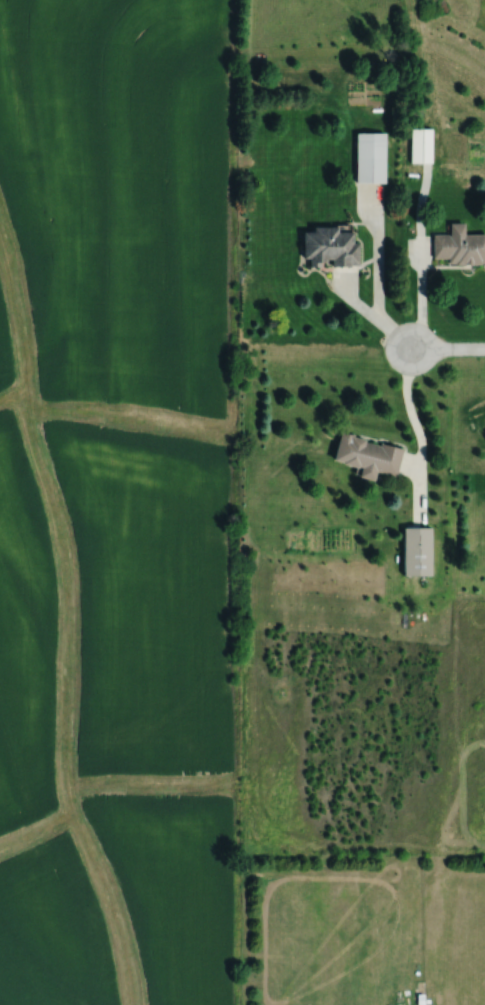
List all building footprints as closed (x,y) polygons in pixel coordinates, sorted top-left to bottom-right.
[(432,129),(410,129),(410,163),(432,163),(432,129)] [(355,183),(385,183),(385,133),(355,133),(355,183)] [(465,223),(450,223),(449,235),(433,235),(433,258),(448,259),(448,264),(484,264),(484,235),(465,235),(465,223)] [(302,229),(303,259),(310,259),(310,266),(359,265),(358,242),(353,242),(353,228),(302,229)] [(395,477),(401,448),(339,435),(333,462),(359,467),(357,477),(374,481),(376,472),(395,477)] [(403,529),(403,577),(431,577),(431,529),(403,529)]
